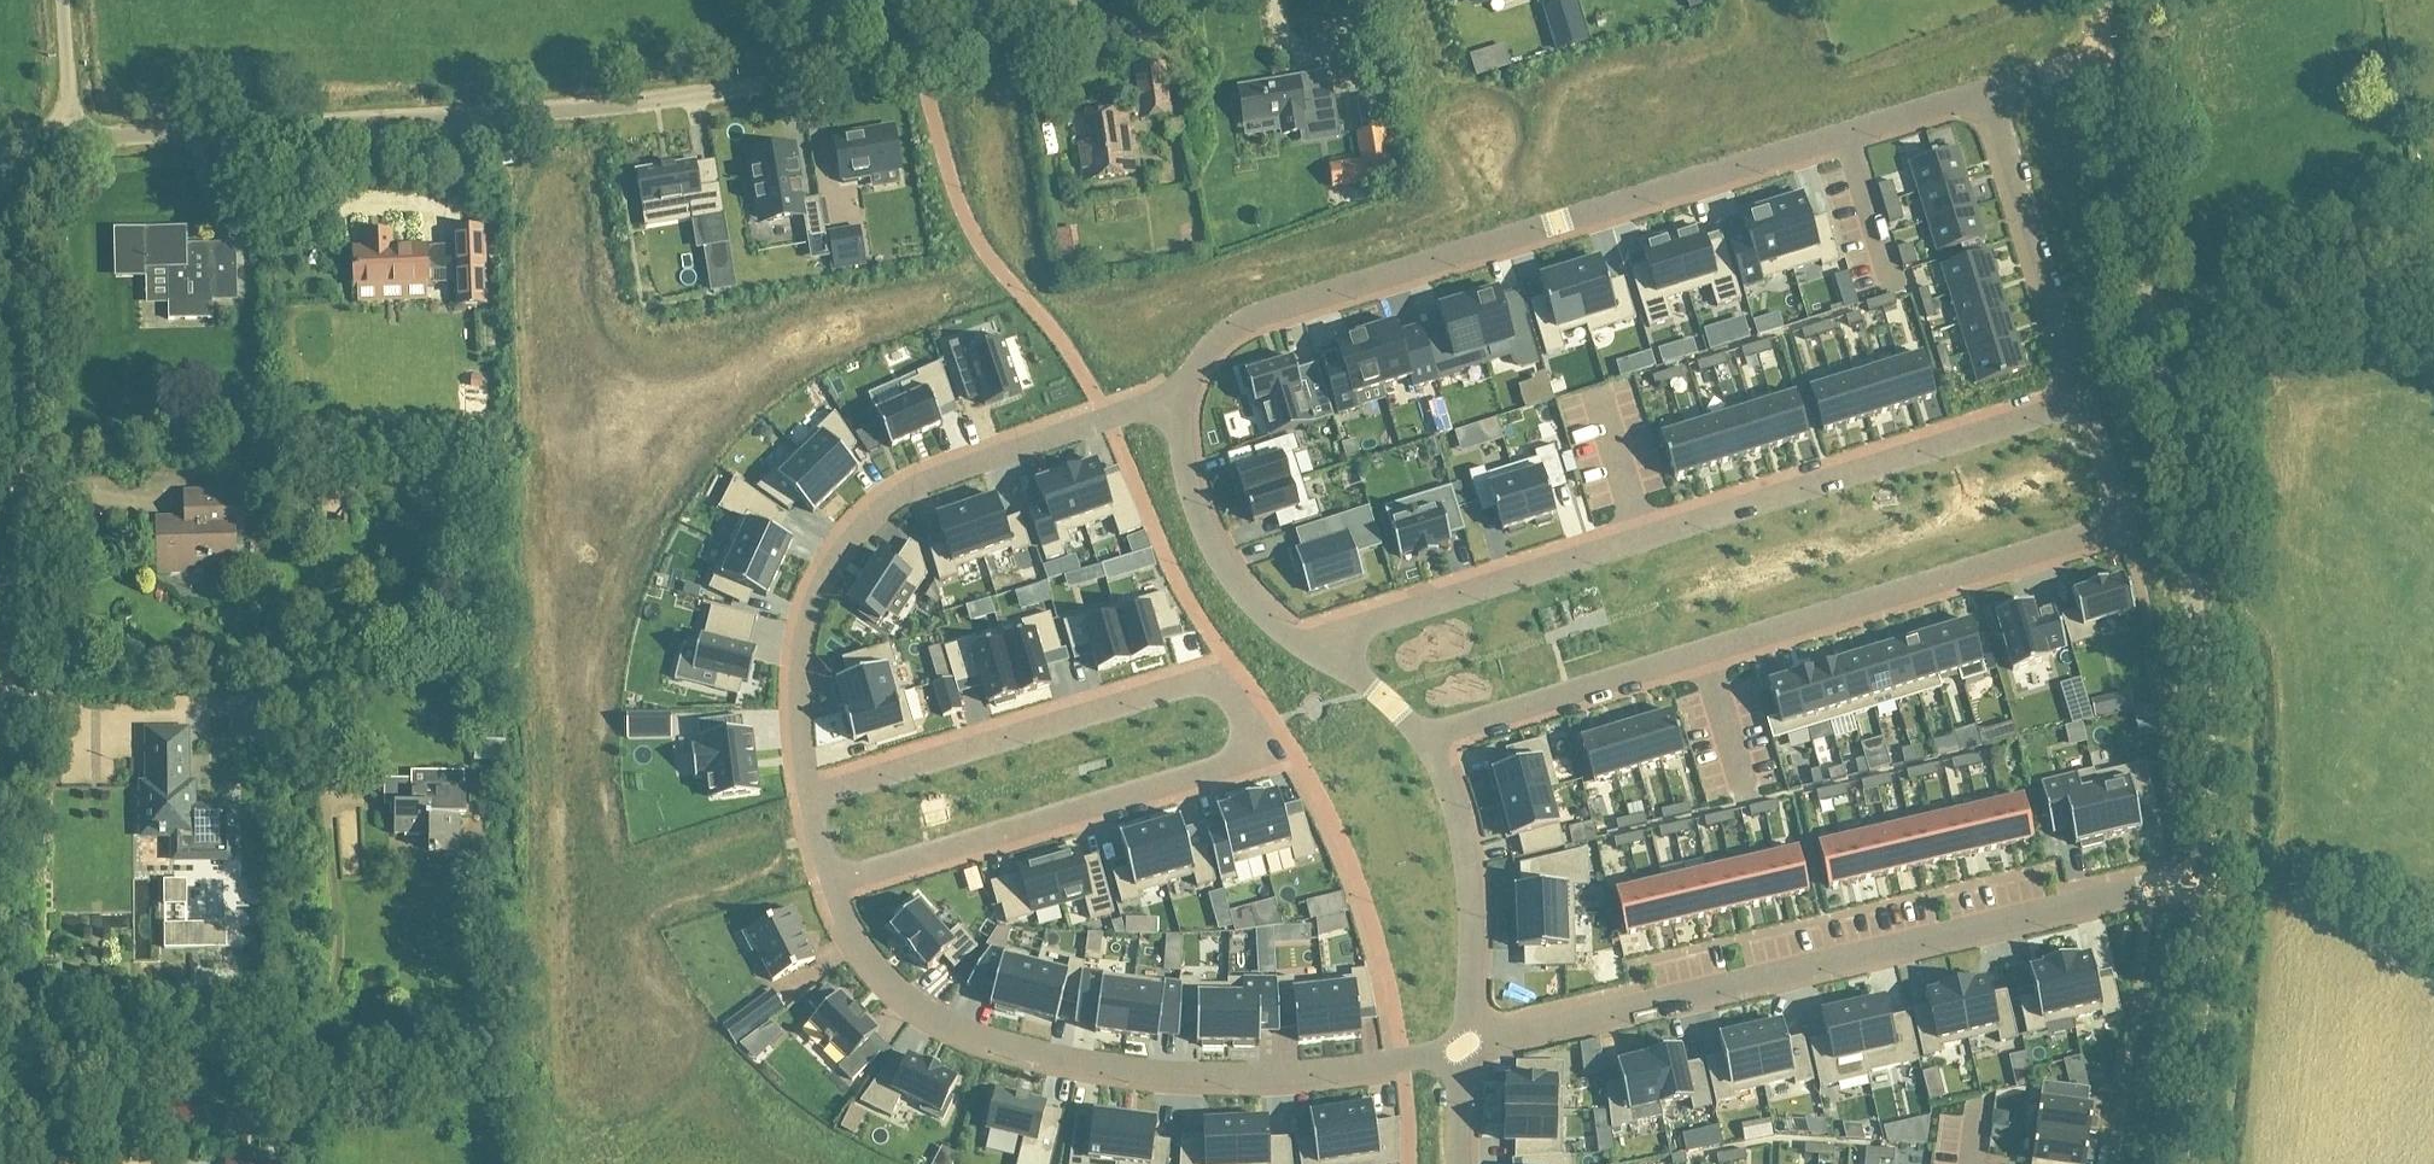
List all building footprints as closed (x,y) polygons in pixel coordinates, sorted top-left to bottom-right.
[(1573,0),(1567,0),(1545,7),(1558,48),(1586,40),(1573,0)] [(1134,66),(1144,120),(1172,114),(1162,61),(1134,66)] [(1298,79),(1240,88),(1245,122),(1280,117),(1283,133),(1305,130),(1306,138),(1336,133),(1337,136),(1339,136),(1332,93),(1301,98),(1298,79)] [(1086,181),(1136,174),(1126,107),(1076,115),(1086,181)] [(893,126),(836,136),(843,182),(872,177),(871,173),(900,168),(893,126)] [(1364,160),(1354,162),(1331,165),(1334,185),(1357,181),(1391,175),(1383,127),(1359,132),(1364,160)] [(794,144),(749,151),(758,201),(766,200),(770,220),(804,214),(807,237),(826,234),(820,197),(803,200),(794,144)] [(1966,177),(1957,146),(1933,153),(1943,184),(1966,177)] [(514,150),(501,151),(502,163),(515,163),(514,150)] [(1909,161),(1919,192),(1943,184),(1933,153),(1909,161)] [(725,214),(719,183),(701,186),(696,160),(674,163),(674,162),(673,162),(673,163),(662,165),(662,164),(661,164),(661,165),(636,169),(644,213),(690,205),(692,219),(698,218),(702,246),(729,242),(725,214)] [(1952,213),(1975,206),(1966,177),(1943,184),(1952,213)] [(1895,189),(1892,180),(1878,184),(1881,193),(1895,189)] [(1928,221),(1952,213),(1943,184),(1919,192),(1928,221)] [(1898,198),(1895,189),(1881,193),(1884,203),(1898,198)] [(1785,201),(1773,205),(1793,269),(1821,260),(1822,266),(1840,260),(1829,224),(1814,229),(1811,220),(1802,191),(1783,197),(1785,201)] [(1898,198),(1884,203),(1887,212),(1901,208),(1898,198)] [(1747,248),(1732,252),(1744,290),(1764,284),(1762,279),(1793,269),(1773,205),(1759,209),(1758,205),(1739,211),(1744,226),(1749,243),(1747,248)] [(1961,243),(1985,236),(1975,206),(1952,213),(1961,243)] [(1903,217),(1901,208),(1887,212),(1890,221),(1903,217)] [(1952,213),(1928,221),(1937,251),(1961,243),(1952,213)] [(1677,235),(1672,236),(1689,292),(1711,285),(1717,306),(1742,298),(1723,240),(1708,245),(1705,236),(1702,227),(1696,229),(1695,224),(1675,230),(1677,235)] [(187,226),(114,227),(114,229),(120,229),(121,268),(168,267),(168,319),(214,318),(213,288),(237,287),(236,251),(188,253),(187,226)] [(859,227),(830,232),(836,267),(865,262),(859,227)] [(1080,245),(1077,228),(1055,231),(1058,249),(1080,245)] [(483,230),(455,231),(458,303),(486,302),(483,230)] [(366,247),(354,248),(356,286),(428,283),(427,245),(392,246),(392,231),(365,232),(366,247)] [(1667,298),(1689,292),(1672,236),(1667,238),(1665,233),(1646,239),(1647,244),(1641,246),(1647,264),(1631,269),(1649,327),(1674,319),(1667,298)] [(1911,243),(1897,247),(1900,256),(1914,252),(1911,243)] [(1989,249),(1941,264),(1951,294),(1998,279),(1989,249)] [(1917,261),(1914,252),(1900,256),(1903,265),(1917,261)] [(1580,265),(1570,268),(1590,332),(1636,317),(1626,286),(1610,291),(1600,258),(1597,259),(1596,255),(1578,260),(1580,265)] [(1548,302),(1532,307),(1547,354),(1565,349),(1560,333),(1587,325),(1589,332),(1590,332),(1570,268),(1561,271),(1559,266),(1542,272),(1543,276),(1540,277),(1548,302)] [(734,270),(709,274),(711,289),(736,285),(734,270)] [(1998,279),(1951,294),(1960,323),(2007,309),(1998,279)] [(1469,298),(1488,362),(1511,355),(1513,361),(1518,365),(1523,367),(1539,362),(1521,306),(1510,309),(1504,306),(1499,290),(1497,283),(1477,290),(1479,295),(1469,298)] [(1918,289),(1922,303),(1932,300),(1928,286),(1918,289)] [(1859,303),(1854,289),(1840,293),(1844,307),(1859,303)] [(1883,307),(1897,302),(1894,293),(1880,297),(1883,307)] [(1488,362),(1469,298),(1458,302),(1457,296),(1437,302),(1443,324),(1441,330),(1424,335),(1438,380),(1461,373),(1461,370),(1488,362)] [(1880,297),(1866,301),(1869,311),(1883,307),(1880,297)] [(1927,317),(1936,314),(1932,300),(1922,303),(1927,317)] [(2007,309),(1960,323),(1969,352),(2016,338),(2007,309)] [(1863,321),(1860,311),(1846,315),(1848,325),(1863,321)] [(1730,343),(1749,337),(1743,319),(1724,325),(1730,343)] [(1381,320),(1364,326),(1382,386),(1411,377),(1414,387),(1438,380),(1424,335),(1421,324),(1419,325),(1421,329),(1400,336),(1398,331),(1395,321),(1383,325),(1381,320)] [(1819,334),(1833,330),(1829,320),(1816,324),(1819,334)] [(1802,329),(1805,338),(1819,334),(1816,324),(1802,329)] [(1338,349),(1320,354),(1338,413),(1363,405),(1359,393),(1382,386),(1364,326),(1346,331),(1347,336),(1335,340),(1336,344),(1338,349)] [(977,346),(973,335),(948,343),(966,395),(969,394),(971,400),(982,396),(985,405),(1022,392),(1021,391),(1019,391),(1001,340),(1004,339),(1003,337),(977,346)] [(1969,352),(1978,382),(2026,368),(2016,338),(1969,352)] [(1758,353),(1772,349),(1769,339),(1755,343),(1758,353)] [(1658,348),(1663,363),(1679,358),(1674,343),(1658,348)] [(1741,348),(1744,357),(1758,353),(1755,343),(1741,348)] [(1946,344),(1936,347),(1940,361),(1950,358),(1946,344)] [(1622,376),(1655,366),(1650,352),(1618,362),(1622,376)] [(1714,367),(1728,362),(1725,353),(1711,357),(1714,367)] [(1936,396),(1922,353),(1899,360),(1913,403),(1936,396)] [(1700,371),(1714,367),(1711,357),(1697,361),(1700,371)] [(1264,362),(1239,369),(1245,389),(1250,388),(1254,402),(1259,401),(1270,436),(1284,431),(1334,416),(1319,370),(1298,376),(1292,358),(1266,366),(1264,362)] [(1944,375),(1954,372),(1950,358),(1940,361),(1944,375)] [(1913,403),(1899,360),(1877,367),(1890,410),(1913,403)] [(876,409),(875,410),(891,447),(893,447),(892,445),(910,437),(911,438),(912,437),(912,436),(921,433),(921,434),(923,433),(922,432),(941,423),(942,425),(943,424),(941,419),(937,409),(954,402),(941,361),(917,372),(919,376),(900,384),(906,398),(877,411),(876,409)] [(1670,380),(1683,376),(1681,366),(1667,371),(1670,380)] [(1890,410),(1877,367),(1855,374),(1868,416),(1890,410)] [(1667,371),(1653,375),(1655,385),(1670,380),(1667,371)] [(1868,416),(1855,374),(1833,381),(1846,423),(1868,416)] [(1833,381),(1810,388),(1823,431),(1846,423),(1833,381)] [(822,402),(831,396),(823,384),(814,390),(822,402)] [(1796,392),(1773,400),(1786,442),(1809,435),(1796,392)] [(1773,400),(1750,406),(1764,449),(1786,442),(1773,400)] [(1750,406),(1728,413),(1742,456),(1764,449),(1750,406)] [(835,411),(796,449),(835,489),(857,468),(858,469),(859,468),(845,454),(857,443),(835,411)] [(1742,456),(1728,413),(1706,420),(1719,463),(1742,456)] [(1476,423),(1482,443),(1502,437),(1496,417),(1476,423)] [(1706,420),(1684,427),(1697,469),(1719,463),(1706,420)] [(880,446),(871,427),(855,433),(869,453),(880,446)] [(1697,469),(1684,427),(1661,434),(1674,477),(1697,469)] [(1238,474),(1234,476),(1239,491),(1243,490),(1245,495),(1301,477),(1294,452),(1300,450),(1294,434),(1265,444),(1270,458),(1236,469),(1238,474)] [(1537,457),(1512,465),(1529,521),(1535,520),(1536,524),(1552,520),(1550,515),(1556,513),(1545,480),(1564,474),(1555,445),(1535,451),(1537,457)] [(796,449),(757,487),(789,509),(800,498),(814,512),(815,511),(814,510),(835,489),(796,449)] [(1066,470),(1085,525),(1113,516),(1119,535),(1143,527),(1120,472),(1102,478),(1100,471),(1096,460),(1066,470)] [(1485,466),(1469,471),(1478,500),(1492,496),(1503,529),(1508,528),(1510,532),(1525,528),(1524,523),(1529,521),(1512,465),(1487,473),(1485,466)] [(1068,531),(1085,525),(1066,470),(1054,475),(1052,470),(1035,476),(1041,494),(1043,500),(1028,506),(1046,560),(1064,554),(1061,545),(1071,541),(1068,531)] [(734,477),(718,507),(742,518),(730,544),(779,567),(792,539),(776,531),(774,526),(781,510),(754,491),(734,477)] [(1246,501),(1242,502),(1248,518),(1252,516),(1254,521),(1287,511),(1292,525),(1321,515),(1315,500),(1309,501),(1301,477),(1245,495),(1246,501)] [(455,503),(455,484),(439,485),(440,503),(455,503)] [(1454,533),(1466,529),(1452,486),(1410,499),(1414,513),(1389,521),(1400,556),(1417,551),(1419,556),(1428,553),(1427,551),(1436,548),(1435,545),(1452,540),(1450,534),(1454,533)] [(157,517),(159,572),(184,571),(192,562),(205,562),(214,571),(236,570),(235,532),(245,532),(243,490),(185,493),(186,516),(157,517)] [(996,494),(966,505),(984,557),(1011,548),(1013,552),(1031,546),(1020,514),(1004,519),(996,494)] [(945,543),(930,548),(940,580),(959,573),(957,567),(984,557),(966,505),(936,515),(943,534),(945,543)] [(1296,574),(1303,572),(1309,591),(1363,573),(1350,534),(1375,526),(1369,506),(1328,519),(1333,538),(1289,552),(1296,574)] [(881,553),(849,600),(862,608),(859,612),(877,624),(904,583),(916,591),(927,575),(918,546),(909,540),(895,562),(881,553)] [(730,544),(710,587),(739,601),(744,590),(750,588),(766,595),(779,567),(730,544)] [(1156,565),(1151,549),(1131,555),(1136,572),(1156,565)] [(1106,577),(1102,564),(1090,568),(1094,581),(1106,577)] [(2078,609),(2062,614),(2071,644),(2099,636),(2094,622),(2132,610),(2133,611),(2134,611),(2134,610),(2131,601),(2136,599),(2129,579),(2125,580),(2123,574),(2122,575),(2122,576),(2108,580),(2107,578),(2087,584),(2088,586),(2074,591),(2073,589),(2072,590),(2078,609)] [(1051,600),(1045,582),(1036,585),(1042,603),(1051,600)] [(1165,591),(1114,606),(1131,661),(1163,651),(1160,642),(1158,633),(1181,626),(1176,610),(1171,611),(1165,591)] [(2016,601),(1989,609),(1997,636),(2002,634),(2013,670),(2049,659),(2047,652),(2067,646),(2056,612),(2036,619),(2031,601),(2018,605),(2016,601)] [(697,649),(693,668),(718,674),(715,688),(739,694),(743,680),(748,682),(753,664),(757,647),(750,645),(740,643),(747,614),(712,605),(705,633),(701,633),(697,649)] [(1114,606),(1063,621),(1072,651),(1091,645),(1093,654),(1098,670),(1131,661),(1114,606)] [(1025,632),(1003,638),(1019,694),(1050,685),(1044,667),(1041,655),(1061,649),(1050,612),(1022,621),(1025,632)] [(1986,673),(1970,620),(1947,627),(1963,681),(1986,673)] [(1947,627),(1924,634),(1941,687),(1942,687),(1939,676),(1959,670),(1962,681),(1963,681),(1947,627)] [(1941,687),(1924,634),(1902,640),(1919,694),(1941,687)] [(972,639),(945,647),(956,683),(981,676),(984,687),(989,703),(995,701),(996,706),(1016,700),(1014,695),(1019,694),(1003,638),(974,647),(972,639)] [(1919,694),(1902,640),(1880,647),(1896,701),(1919,694)] [(837,685),(833,686),(839,706),(843,705),(845,709),(905,691),(904,690),(901,691),(893,665),(896,664),(890,643),(851,655),(856,673),(836,679),(837,685)] [(1896,701),(1880,647),(1858,654),(1874,708),(1896,701)] [(1858,654),(1836,661),(1852,714),(1874,708),(1858,654)] [(1852,714),(1836,661),(1814,667),(1830,721),(1852,714)] [(949,663),(934,667),(938,681),(953,677),(949,663)] [(1830,721),(1814,667),(1791,674),(1808,728),(1830,721)] [(1791,674),(1768,681),(1778,716),(1767,719),(1773,738),(1808,728),(1791,674)] [(952,677),(933,683),(943,716),(962,710),(952,677)] [(846,715),(842,716),(848,736),(852,735),(854,739),(874,733),(877,744),(917,732),(905,691),(845,709),(846,715)] [(2102,698),(2092,700),(2095,715),(2105,713),(2102,698)] [(2074,722),(2091,717),(2087,705),(2070,710),(2074,722)] [(1685,753),(1671,711),(1648,718),(1661,760),(1685,753)] [(661,713),(628,713),(628,723),(648,723),(648,732),(671,732),(671,723),(661,723),(661,713)] [(701,747),(693,748),(696,774),(708,773),(712,797),(757,791),(749,729),(744,730),(742,715),(698,721),(701,747)] [(1661,760),(1648,718),(1626,724),(1639,767),(1661,760)] [(2018,736),(2014,722),(2004,725),(2008,739),(2018,736)] [(1639,767),(1626,724),(1604,731),(1617,774),(1639,767)] [(192,808),(192,784),(186,784),(186,731),(149,731),(149,784),(144,784),(144,835),(174,834),(175,858),(230,857),(230,808),(192,808)] [(1604,731),(1580,738),(1593,781),(1617,774),(1604,731)] [(1978,731),(1965,735),(1969,748),(1982,745),(1978,731)] [(1960,750),(1955,735),(1933,740),(1937,755),(1960,750)] [(1512,764),(1488,770),(1493,788),(1498,787),(1501,799),(1549,786),(1558,784),(1545,737),(1511,746),(1515,759),(1512,764)] [(1924,758),(1920,744),(1911,746),(1914,761),(1924,758)] [(1911,746),(1901,749),(1905,763),(1914,761),(1911,746)] [(2005,757),(2003,747),(1989,750),(1991,760),(2005,757)] [(1886,750),(1866,756),(1870,770),(1890,764),(1886,750)] [(1968,766),(1982,762),(1980,752),(1966,756),(1968,766)] [(1951,759),(1954,769),(1968,766),(1966,756),(1951,759)] [(1868,771),(1865,757),(1855,759),(1858,773),(1868,771)] [(1923,776),(1937,773),(1935,763),(1921,766),(1923,776)] [(2093,769),(2093,770),(2108,836),(2141,828),(2135,807),(2134,798),(2153,794),(2145,763),(2094,774),(2093,769)] [(1847,775),(1844,765),(1828,770),(1831,780),(1847,775)] [(1906,769),(1909,779),(1923,776),(1921,766),(1906,769)] [(1823,782),(1820,768),(1810,770),(1813,784),(1823,782)] [(2093,770),(2041,781),(2050,818),(2053,833),(2072,829),(2076,844),(2081,842),(2082,847),(2103,842),(2102,837),(2108,836),(2093,770)] [(463,782),(463,772),(411,772),(411,803),(395,803),(395,835),(430,835),(430,851),(460,851),(460,815),(465,815),(465,782),(463,782)] [(1878,786),(1892,783),(1890,773),(1875,777),(1878,786)] [(1861,780),(1863,790),(1878,786),(1875,777),(1861,780)] [(1833,797),(1847,794),(1845,784),(1830,787),(1833,797)] [(1502,804),(1498,805),(1502,823),(1507,822),(1511,837),(1518,835),(1524,855),(1564,845),(1549,788),(1549,786),(1501,799),(1502,804)] [(1816,790),(1819,800),(1833,797),(1830,787),(1816,790)] [(1263,792),(1247,797),(1264,856),(1291,848),(1295,861),(1316,855),(1306,821),(1302,812),(1285,817),(1278,790),(1264,795),(1263,792)] [(2034,839),(2024,796),(2000,801),(2010,844),(2034,839)] [(1221,821),(1205,825),(1209,838),(1221,882),(1238,877),(1234,864),(1264,856),(1247,797),(1230,801),(1231,804),(1217,808),(1221,821)] [(1766,813),(1780,809),(1778,799),(1763,803),(1766,813)] [(2010,844),(2000,801),(1977,806),(1988,850),(2010,844)] [(1692,812),(1689,802),(1675,805),(1678,815),(1692,812)] [(1749,806),(1751,816),(1766,813),(1763,803),(1749,806)] [(1675,805),(1661,809),(1663,819),(1678,815),(1675,805)] [(1988,850),(1977,806),(1955,812),(1965,855),(1988,850)] [(1718,813),(1721,823),(1735,820),(1733,810),(1718,813)] [(1965,855),(1955,812),(1932,817),(1942,860),(1965,855)] [(1647,823),(1644,813),(1630,816),(1632,826),(1647,823)] [(1718,813),(1704,816),(1706,826),(1721,823),(1718,813)] [(1156,824),(1150,826),(1169,893),(1170,893),(1167,881),(1194,874),(1197,885),(1216,880),(1206,845),(1190,849),(1180,815),(1179,816),(1179,817),(1176,818),(1174,819),(1173,814),(1155,819),(1156,824)] [(1630,816),(1616,819),(1618,829),(1632,826),(1630,816)] [(1942,860),(1932,817),(1910,822),(1920,865),(1942,860)] [(1675,834),(1690,830),(1687,820),(1673,824),(1675,834)] [(1567,827),(1571,844),(1596,839),(1593,822),(1567,827)] [(1920,865),(1910,822),(1887,827),(1897,871),(1920,865)] [(1129,866),(1113,870),(1122,903),(1141,898),(1139,892),(1166,885),(1169,893),(1150,826),(1144,827),(1143,823),(1125,828),(1127,833),(1121,834),(1121,832),(1119,833),(1129,866)] [(1659,827),(1661,837),(1675,834),(1673,824),(1659,827)] [(1897,871),(1887,827),(1865,833),(1875,876),(1897,871)] [(1644,841),(1642,831),(1628,834),(1630,844),(1644,841)] [(1875,876),(1865,833),(1842,838),(1852,881),(1875,876)] [(1628,834),(1614,837),(1616,847),(1630,844),(1628,834)] [(1852,881),(1842,838),(1818,843),(1828,887),(1852,881)] [(1068,846),(1047,851),(1062,904),(1085,898),(1090,918),(1114,911),(1099,859),(1088,862),(1082,859),(1079,847),(1069,850),(1068,846)] [(1536,884),(1516,885),(1517,916),(1574,914),(1572,884),(1589,884),(1587,848),(1535,860),(1536,884)] [(1809,891),(1799,848),(1775,853),(1785,897),(1809,891)] [(1020,873),(991,881),(997,905),(1001,904),(1006,922),(1034,914),(1033,913),(1062,904),(1047,851),(1027,857),(1028,862),(1018,865),(1020,873)] [(1785,897),(1775,853),(1753,858),(1763,902),(1785,897)] [(1763,902),(1753,858),(1730,864),(1740,907),(1763,902)] [(1730,864),(1708,869),(1718,912),(1740,907),(1730,864)] [(977,874),(976,869),(966,872),(967,878),(977,874)] [(1718,912),(1708,869),(1685,874),(1695,918),(1718,912)] [(1695,918),(1685,874),(1662,879),(1673,923),(1695,918)] [(187,903),(187,879),(164,879),(164,903),(187,903)] [(1673,923),(1662,879),(1640,885),(1650,928),(1673,923)] [(1640,885),(1616,890),(1626,934),(1650,928),(1640,885)] [(1326,897),(1330,913),(1347,908),(1342,893),(1326,897)] [(902,915),(889,927),(890,927),(891,926),(903,939),(902,940),(901,939),(901,940),(916,956),(915,955),(916,954),(928,967),(927,968),(928,969),(943,955),(954,967),(978,947),(958,925),(948,935),(931,916),(935,913),(918,895),(899,912),(902,915)] [(760,924),(743,933),(752,951),(757,949),(773,980),(815,959),(801,932),(803,931),(791,908),(760,924)] [(1233,924),(1229,908),(1215,912),(1219,928),(1233,924)] [(1574,914),(1517,916),(1519,947),(1539,946),(1543,950),(1544,965),(1576,964),(1574,914)] [(1326,915),(1317,918),(1321,934),(1330,932),(1326,915)] [(1135,933),(1136,917),(1126,917),(1126,933),(1135,933)] [(1121,919),(1112,921),(1115,932),(1125,932),(1121,919)] [(225,946),(224,924),(164,924),(165,947),(227,946),(225,946)] [(1010,934),(1011,927),(998,926),(993,933),(1010,934)] [(1288,942),(1287,926),(1274,926),(1275,943),(1288,942)] [(1168,934),(1167,949),(1181,950),(1182,936),(1168,934)] [(1274,935),(1260,936),(1261,955),(1275,954),(1274,935)] [(990,947),(967,984),(994,991),(990,1005),(991,1005),(991,1003),(996,1005),(995,1009),(1015,1014),(1016,1010),(1026,1012),(1040,960),(990,947)] [(2077,953),(2059,957),(2073,1018),(2102,1011),(2103,1016),(2121,1012),(2113,975),(2096,979),(2090,952),(2089,952),(2090,954),(2076,957),(2075,954),(2077,954),(2077,953)] [(2073,1018),(2059,957),(2041,961),(2041,962),(2043,962),(2043,964),(2030,968),(2029,966),(2028,966),(2035,993),(2019,997),(2027,1034),(2045,1029),(2044,1025),(2073,1018)] [(1040,960),(1026,1012),(1055,1020),(1055,1022),(1056,1022),(1063,995),(1078,999),(1077,1007),(1075,1021),(1076,1022),(1079,999),(1084,962),(1070,958),(1068,967),(1040,960)] [(1127,1034),(1134,977),(1084,970),(1085,962),(1084,962),(1079,999),(1078,1010),(1076,1022),(1096,1024),(1095,1030),(1127,1034)] [(1352,976),(1323,979),(1330,1037),(1361,1033),(1359,1019),(1359,1014),(1362,1009),(1375,1008),(1366,968),(1351,970),(1352,976)] [(1294,976),(1276,978),(1279,1030),(1280,1030),(1279,1016),(1295,1014),(1296,1019),(1298,1040),(1330,1037),(1323,979),(1294,982),(1294,976)] [(1180,983),(1134,977),(1127,1034),(1158,1039),(1159,1033),(1178,1035),(1181,978),(1180,978),(1180,983)] [(1181,978),(1178,1035),(1179,1035),(1180,1023),(1197,1023),(1197,1043),(1198,1043),(1198,1041),(1203,1041),(1203,1046),(1223,1047),(1223,1042),(1228,1042),(1229,978),(1228,978),(1228,984),(1200,983),(1200,977),(1181,977),(1181,978)] [(1973,977),(1955,981),(1969,1038),(1998,1032),(2000,1041),(2018,1037),(2009,998),(1993,1002),(1987,977),(1973,980),(1973,977)] [(1229,978),(1228,1042),(1234,1042),(1233,1047),(1254,1047),(1254,1042),(1259,1042),(1259,1044),(1260,1044),(1260,1030),(1260,1024),(1278,1024),(1278,1030),(1279,1030),(1276,978),(1229,978)] [(1969,1038),(1955,981),(1938,985),(1939,988),(1925,991),(1930,1010),(1927,1014),(1914,1017),(1923,1056),(1941,1052),(1940,1045),(1969,1038)] [(879,1029),(840,991),(836,994),(827,985),(810,1002),(819,1011),(810,1021),(826,1037),(824,1039),(829,1044),(831,1042),(848,1058),(839,1066),(853,1080),(881,1051),(869,1039),(879,1029)] [(737,1018),(748,1032),(784,1006),(773,991),(737,1018)] [(1885,998),(1852,1005),(1868,1076),(1870,1076),(1869,1072),(1919,1060),(1910,1020),(1891,1024),(1885,998)] [(1820,1087),(1868,1076),(1852,1005),(1821,1012),(1829,1043),(1811,1047),(1820,1087)] [(1751,1029),(1764,1085),(1794,1078),(1795,1084),(1814,1080),(1805,1042),(1788,1046),(1783,1021),(1778,1022),(1777,1018),(1760,1021),(1762,1026),(1751,1029)] [(771,1021),(758,1030),(772,1043),(783,1032),(771,1021)] [(1764,1085),(1751,1029),(1740,1031),(1739,1026),(1723,1030),(1724,1035),(1719,1036),(1725,1061),(1707,1065),(1716,1102),(1735,1098),(1734,1092),(1764,1085)] [(478,1040),(479,1050),(494,1049),(493,1039),(478,1040)] [(1681,1045),(1648,1053),(1660,1106),(1691,1099),(1693,1109),(1712,1105),(1703,1068),(1687,1072),(1685,1064),(1681,1045)] [(2028,1062),(2025,1051),(2009,1054),(2012,1066),(2028,1062)] [(1623,1087),(1607,1090),(1612,1128),(1616,1127),(1634,1123),(1631,1111),(1658,1105),(1659,1106),(1660,1106),(1648,1053),(1646,1053),(1647,1055),(1617,1061),(1623,1087)] [(924,1062),(908,1054),(895,1080),(880,1073),(860,1101),(892,1116),(902,1094),(922,1104),(920,1108),(943,1119),(954,1096),(950,1094),(958,1078),(942,1071),(943,1069),(924,1060),(924,1062)] [(1501,1108),(1563,1110),(1564,1062),(1524,1061),(1523,1077),(1506,1077),(1506,1091),(1501,1091),(1501,1108)] [(325,1081),(312,1082),(312,1093),(326,1092),(325,1081)] [(2090,1088),(2043,1081),(2036,1130),(2088,1137),(2089,1132),(2096,1133),(2099,1112),(2091,1111),(2092,1106),(2087,1106),(2090,1088)] [(986,1127),(1024,1136),(1017,1163),(1051,1163),(1064,1111),(1046,1106),(1047,1102),(995,1089),(986,1127)] [(162,1124),(207,1121),(205,1096),(160,1099),(162,1124)] [(1341,1108),(1350,1163),(1393,1163),(1400,1163),(1400,1118),(1375,1121),(1371,1098),(1351,1101),(1352,1106),(1341,1108)] [(1301,1163),(1350,1163),(1341,1108),(1330,1110),(1329,1105),(1309,1108),(1314,1138),(1297,1141),(1301,1163)] [(263,1108),(226,1107),(225,1131),(263,1132),(263,1108)] [(1562,1155),(1563,1110),(1501,1108),(1501,1126),(1505,1126),(1505,1140),(1522,1140),(1522,1158),(1562,1155)] [(1076,1114),(1070,1163),(1090,1163),(1090,1159),(1118,1162),(1118,1163),(1119,1163),(1125,1113),(1094,1109),(1093,1117),(1076,1114)] [(1609,1111),(1595,1110),(1597,1126),(1611,1124),(1609,1111)] [(1157,1117),(1125,1113),(1119,1163),(1167,1163),(1170,1140),(1154,1138),(1157,1117)] [(1290,1137),(1269,1137),(1268,1117),(1234,1119),(1236,1163),(1293,1163),(1290,1137)] [(1920,1133),(1889,1141),(1926,1143),(1930,1117),(1917,1120),(1920,1133)] [(1180,1163),(1236,1163),(1234,1119),(1203,1120),(1204,1140),(1181,1141),(1180,1163)] [(1756,1123),(1759,1137),(1773,1135),(1770,1120),(1756,1123)] [(1920,1133),(1917,1120),(1885,1127),(1889,1141),(1920,1133)] [(1846,1124),(1849,1139),(1862,1140),(1858,1125),(1846,1124)] [(1992,1124),(1991,1136),(2003,1138),(2005,1126),(1992,1124)] [(2036,1130),(2032,1163),(2084,1163),(2085,1162),(2092,1163),(2094,1143),(2087,1142),(2088,1137),(2036,1130)] [(1820,1144),(1805,1143),(1805,1153),(1819,1154),(1820,1144)] [(1834,1155),(1834,1145),(1820,1144),(1819,1154),(1834,1155)] [(1880,1148),(1866,1147),(1865,1157),(1880,1158),(1880,1148)] [(1747,1158),(1745,1148),(1731,1151),(1733,1161),(1747,1158)] [(1880,1148),(1880,1158),(1894,1159),(1895,1149),(1880,1148)] [(1731,1151),(1717,1154),(1718,1163),(1733,1161),(1731,1151)] [(1686,1152),(1671,1155),(1673,1163),(1677,1163),(1687,1162),(1686,1152)] [(1570,1154),(1562,1155),(1522,1158),(1522,1163),(1571,1163),(1570,1154)]
